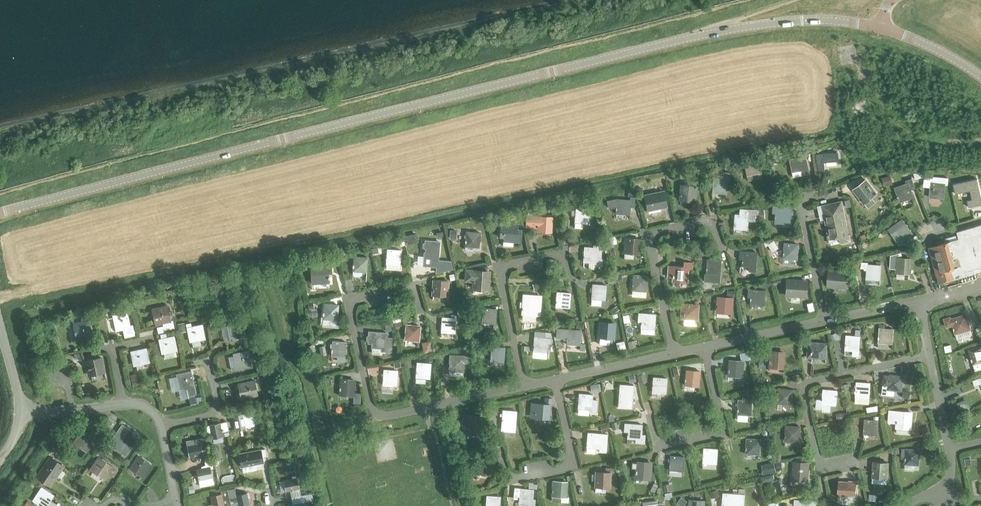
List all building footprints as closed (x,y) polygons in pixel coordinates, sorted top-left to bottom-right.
[(816,154),(817,171),(825,171),(824,162),(839,161),(838,152),(816,154)] [(809,173),(806,155),(789,159),(791,172),(802,170),(803,175),(809,173)] [(758,164),(745,166),(747,177),(760,174),(758,164)] [(713,177),(712,192),(726,193),(727,179),(729,180),(730,173),(722,172),(722,177),(713,177)] [(882,178),(884,187),(892,184),(890,176),(882,178)] [(943,198),(945,184),(947,184),(948,178),(934,177),(933,179),(924,178),(924,184),(927,184),(927,187),(930,187),(929,197),(943,198)] [(895,187),(900,201),(914,196),(910,187),(915,186),(912,178),(905,180),(906,183),(895,187)] [(972,199),(967,200),(969,207),(980,204),(980,196),(977,178),(953,183),(955,193),(970,190),(972,199)] [(875,202),(872,197),(877,193),(866,179),(853,189),(864,203),(868,207),(875,202)] [(680,199),(693,200),(694,185),(681,184),(680,199)] [(647,211),(667,206),(663,191),(644,195),(647,211)] [(630,205),(633,206),(634,197),(630,196),(630,199),(616,198),(606,200),(608,206),(616,207),(615,213),(629,214),(630,205)] [(840,242),(850,240),(842,200),(817,205),(819,212),(822,211),(827,233),(826,234),(827,238),(828,238),(829,241),(839,239),(840,242)] [(775,221),(789,222),(790,207),(776,206),(775,221)] [(574,222),(588,223),(589,208),(575,207),(574,222)] [(733,228),(747,229),(749,209),(740,208),(740,213),(734,213),(733,228)] [(536,230),(550,231),(551,216),(526,214),(525,227),(537,228),(536,230)] [(902,218),(887,228),(898,243),(913,233),(902,218)] [(502,240),(520,241),(521,229),(518,229),(518,224),(500,222),(499,236),(503,236),(502,240)] [(957,231),(958,234),(945,238),(946,241),(929,246),(938,280),(939,282),(953,278),(952,275),(957,273),(980,266),(980,224),(957,231)] [(473,249),(479,250),(480,242),(479,242),(479,232),(466,231),(464,248),(466,250),(471,250),(473,249)] [(624,252),(638,253),(639,238),(625,237),(624,252)] [(424,254),(423,264),(437,265),(437,256),(439,241),(425,240),(424,254)] [(783,257),(796,258),(797,244),(784,242),(783,257)] [(603,258),(601,258),(602,245),(593,245),(593,247),(584,246),(583,261),(596,262),(596,266),(602,267),(603,258)] [(385,263),(399,264),(400,249),(387,248),(385,263)] [(748,270),(755,271),(756,251),(739,250),(739,256),(742,256),(741,265),(748,266),(748,270)] [(890,255),(890,268),(896,268),(896,271),(896,278),(906,278),(907,272),(910,272),(911,258),(902,257),(901,252),(890,255)] [(362,271),(366,271),(367,257),(353,256),(352,270),(353,270),(352,274),(354,276),(360,276),(361,275),(362,274),(362,271)] [(707,259),(706,274),(704,274),(704,281),(719,282),(721,260),(707,259)] [(687,269),(692,269),(692,262),(683,261),(683,266),(669,265),(668,276),(673,276),(672,280),(686,281),(687,269)] [(862,261),(861,267),(867,267),(866,278),(865,283),(875,284),(875,279),(880,279),(881,264),(881,261),(876,261),(876,264),(868,263),(868,261),(862,261)] [(310,264),(311,284),(329,283),(328,273),(332,273),(331,263),(310,264)] [(487,286),(488,271),(474,270),(469,270),(469,276),(474,276),(473,285),(487,286)] [(829,270),(828,279),(833,279),(833,285),(846,286),(848,271),(834,270),(829,270)] [(632,289),(646,290),(647,275),(633,274),(632,289)] [(432,294),(446,295),(447,280),(433,279),(432,294)] [(791,294),(805,295),(806,280),(792,279),(791,294)] [(591,298),(605,299),(606,284),(592,283),(591,298)] [(750,303),(763,304),(765,289),(748,288),(748,294),(751,294),(750,303)] [(731,297),(734,297),(734,291),(727,290),(726,296),(717,296),(716,311),(731,311),(731,297)] [(555,306),(569,307),(570,292),(556,291),(555,306)] [(522,313),(536,314),(537,299),(523,298),(522,313)] [(683,318),(697,319),(698,301),(694,300),(694,304),(681,303),(681,311),(684,312),(683,318)] [(322,318),(336,319),(338,304),(324,303),(322,318)] [(162,308),(153,310),(156,324),(163,322),(163,325),(157,326),(158,332),(165,330),(164,329),(174,327),(173,320),(170,321),(167,305),(161,306),(162,308)] [(495,323),(496,308),(482,307),(481,322),(493,323),(493,329),(496,330),(497,324),(495,324),(495,323)] [(132,324),(130,325),(127,312),(122,313),(122,315),(113,317),(116,330),(123,329),(125,337),(135,335),(132,324)] [(638,313),(637,321),(641,321),(640,327),(654,328),(655,313),(641,312),(641,313),(638,313)] [(957,339),(972,334),(966,313),(945,319),(947,326),(952,324),(957,339)] [(440,331),(454,332),(455,317),(441,316),(440,331)] [(74,325),(77,339),(92,335),(88,320),(82,322),(83,323),(74,325)] [(227,326),(230,338),(244,335),(241,320),(235,322),(236,324),(227,326)] [(599,336),(613,337),(614,322),(600,321),(599,336)] [(192,341),(205,338),(202,323),(187,327),(188,332),(190,331),(192,341)] [(385,324),(386,331),(394,330),(392,323),(385,324)] [(878,342),(892,343),(893,328),(885,327),(885,324),(879,323),(878,342)] [(404,339),(418,340),(419,325),(405,324),(404,339)] [(579,348),(583,349),(584,343),(580,343),(581,329),(556,328),(555,337),(566,338),(566,343),(580,344),(579,348)] [(380,350),(390,351),(391,338),(386,337),(386,332),(368,331),(367,342),(371,343),(371,347),(381,347),(380,350)] [(550,343),(551,337),(550,332),(545,331),(544,336),(534,335),(532,350),(546,352),(547,343),(550,343)] [(860,335),(861,336),(861,332),(855,331),(855,335),(846,334),(845,349),(854,350),(854,354),(858,354),(859,350),(860,335)] [(164,352),(177,349),(174,335),(159,338),(160,344),(162,344),(164,352)] [(796,338),(798,346),(805,344),(803,336),(796,338)] [(331,355),(344,356),(346,341),(332,340),(331,355)] [(812,356),(825,357),(827,343),(809,341),(808,352),(812,352),(812,356)] [(489,360),(503,361),(504,347),(491,345),(489,360)] [(969,349),(973,363),(980,361),(980,362),(980,345),(969,349)] [(136,364),(150,361),(146,347),(131,351),(132,356),(134,356),(136,364)] [(242,353),(233,355),(236,368),(251,365),(247,349),(242,351),(242,353)] [(769,366),(783,367),(784,352),(770,351),(769,366)] [(450,354),(449,369),(464,369),(464,361),(469,361),(469,354),(450,354)] [(91,374),(105,371),(101,357),(86,360),(87,366),(89,365),(91,374)] [(728,375),(742,376),(743,361),(729,360),(728,375)] [(415,376),(429,377),(430,362),(416,362),(415,376)] [(382,383),(396,384),(397,370),(383,369),(382,383)] [(684,384),(698,385),(700,371),(686,369),(684,384)] [(188,395),(196,393),(191,370),(185,372),(186,374),(177,376),(180,389),(187,388),(188,395)] [(266,383),(271,382),(269,371),(257,374),(258,381),(265,380),(266,383)] [(901,390),(903,375),(890,374),(889,375),(884,374),(882,394),(887,395),(888,389),(901,390)] [(652,391),(666,392),(667,377),(653,376),(652,391)] [(339,393),(353,394),(354,379),(340,378),(339,393)] [(240,384),(242,397),(257,394),(254,379),(248,380),(248,382),(240,384)] [(855,396),(855,403),(869,403),(869,397),(870,382),(856,381),(855,396)] [(590,385),(591,392),(600,391),(599,384),(590,385)] [(619,398),(618,407),(632,408),(632,399),(634,385),(620,384),(619,398)] [(777,403),(791,404),(792,389),(778,388),(777,403)] [(822,403),(836,404),(837,389),(823,388),(822,399),(816,398),(816,407),(822,408),(822,403)] [(762,390),(763,398),(773,397),(772,389),(762,390)] [(589,412),(596,413),(597,400),(592,399),(593,394),(579,393),(577,409),(578,409),(578,414),(588,415),(589,412)] [(737,414),(751,415),(752,394),(743,394),(742,399),(738,399),(737,414)] [(550,403),(551,404),(551,397),(545,397),(545,403),(536,402),(535,417),(549,418),(550,403)] [(957,403),(961,412),(970,408),(966,399),(957,403)] [(232,415),(235,428),(255,424),(253,417),(257,416),(254,404),(249,406),(249,407),(247,408),(248,412),(232,415)] [(501,429),(515,430),(517,410),(503,409),(501,429)] [(897,426),(910,427),(912,412),(898,411),(897,426)] [(863,433),(877,434),(878,419),(864,418),(863,433)] [(209,425),(206,425),(208,433),(210,432),(211,438),(213,444),(223,441),(222,436),(219,422),(209,425)] [(635,443),(644,443),(645,435),(641,434),(642,424),(624,423),(624,429),(628,429),(627,438),(636,439),(635,443)] [(120,430),(110,444),(125,454),(137,437),(133,435),(135,433),(122,424),(118,429),(120,430)] [(785,440),(799,441),(800,426),(786,425),(785,440)] [(75,443),(86,451),(94,438),(81,430),(78,435),(80,436),(75,443)] [(587,432),(586,447),(599,448),(599,452),(606,452),(607,433),(601,433),(587,432)] [(195,444),(187,445),(188,451),(189,456),(194,455),(202,453),(201,447),(206,446),(204,437),(195,439),(195,444)] [(745,453),(759,454),(760,439),(746,438),(745,453)] [(211,447),(212,455),(218,453),(217,452),(219,451),(218,446),(211,447)] [(702,462),(716,463),(717,448),(703,447),(702,462)] [(905,463),(919,464),(920,449),(902,448),(901,458),(905,458),(905,463)] [(261,449),(238,454),(241,467),(263,463),(262,457),(266,456),(265,449),(261,449)] [(882,461),(891,461),(891,454),(883,453),(882,461)] [(131,468),(142,476),(150,464),(137,455),(134,459),(136,461),(131,468)] [(669,469),(683,470),(684,456),(670,455),(669,469)] [(478,456),(477,471),(486,471),(485,474),(494,475),(494,472),(495,462),(491,462),(492,457),(478,456)] [(36,477),(49,486),(63,465),(50,457),(36,477)] [(97,463),(92,471),(103,478),(107,473),(113,477),(118,470),(112,466),(99,457),(96,462),(97,463)] [(206,467),(196,469),(197,473),(200,485),(214,482),(211,468),(213,467),(211,461),(205,462),(206,467)] [(888,462),(874,461),(873,477),(880,477),(880,482),(890,482),(890,478),(886,478),(888,462)] [(636,477),(649,478),(651,463),(637,462),(636,477)] [(793,477),(807,478),(808,463),(794,462),(793,477)] [(610,472),(611,472),(611,467),(605,467),(605,471),(596,471),(595,492),(605,493),(606,486),(609,486),(610,472)] [(283,481),(285,491),(299,488),(296,478),(283,481)] [(552,495),(566,496),(567,481),(553,480),(552,495)] [(839,481),(838,495),(848,496),(848,495),(855,496),(856,482),(848,481),(848,482),(839,481)] [(45,505),(46,505),(53,495),(41,487),(32,500),(37,503),(38,501),(45,505)] [(514,496),(519,497),(519,502),(527,503),(527,505),(535,505),(535,498),(533,498),(534,488),(520,487),(515,487),(514,496)] [(210,496),(212,504),(213,505),(225,505),(231,505),(230,499),(236,498),(236,495),(234,488),(220,491),(221,493),(210,496)] [(721,505),(743,505),(744,494),(738,494),(738,489),(732,489),(732,493),(722,492),(721,505)] [(238,505),(248,505),(249,505),(246,492),(236,495),(236,498),(238,505)] [(500,496),(486,495),(486,505),(500,505),(500,496)]
